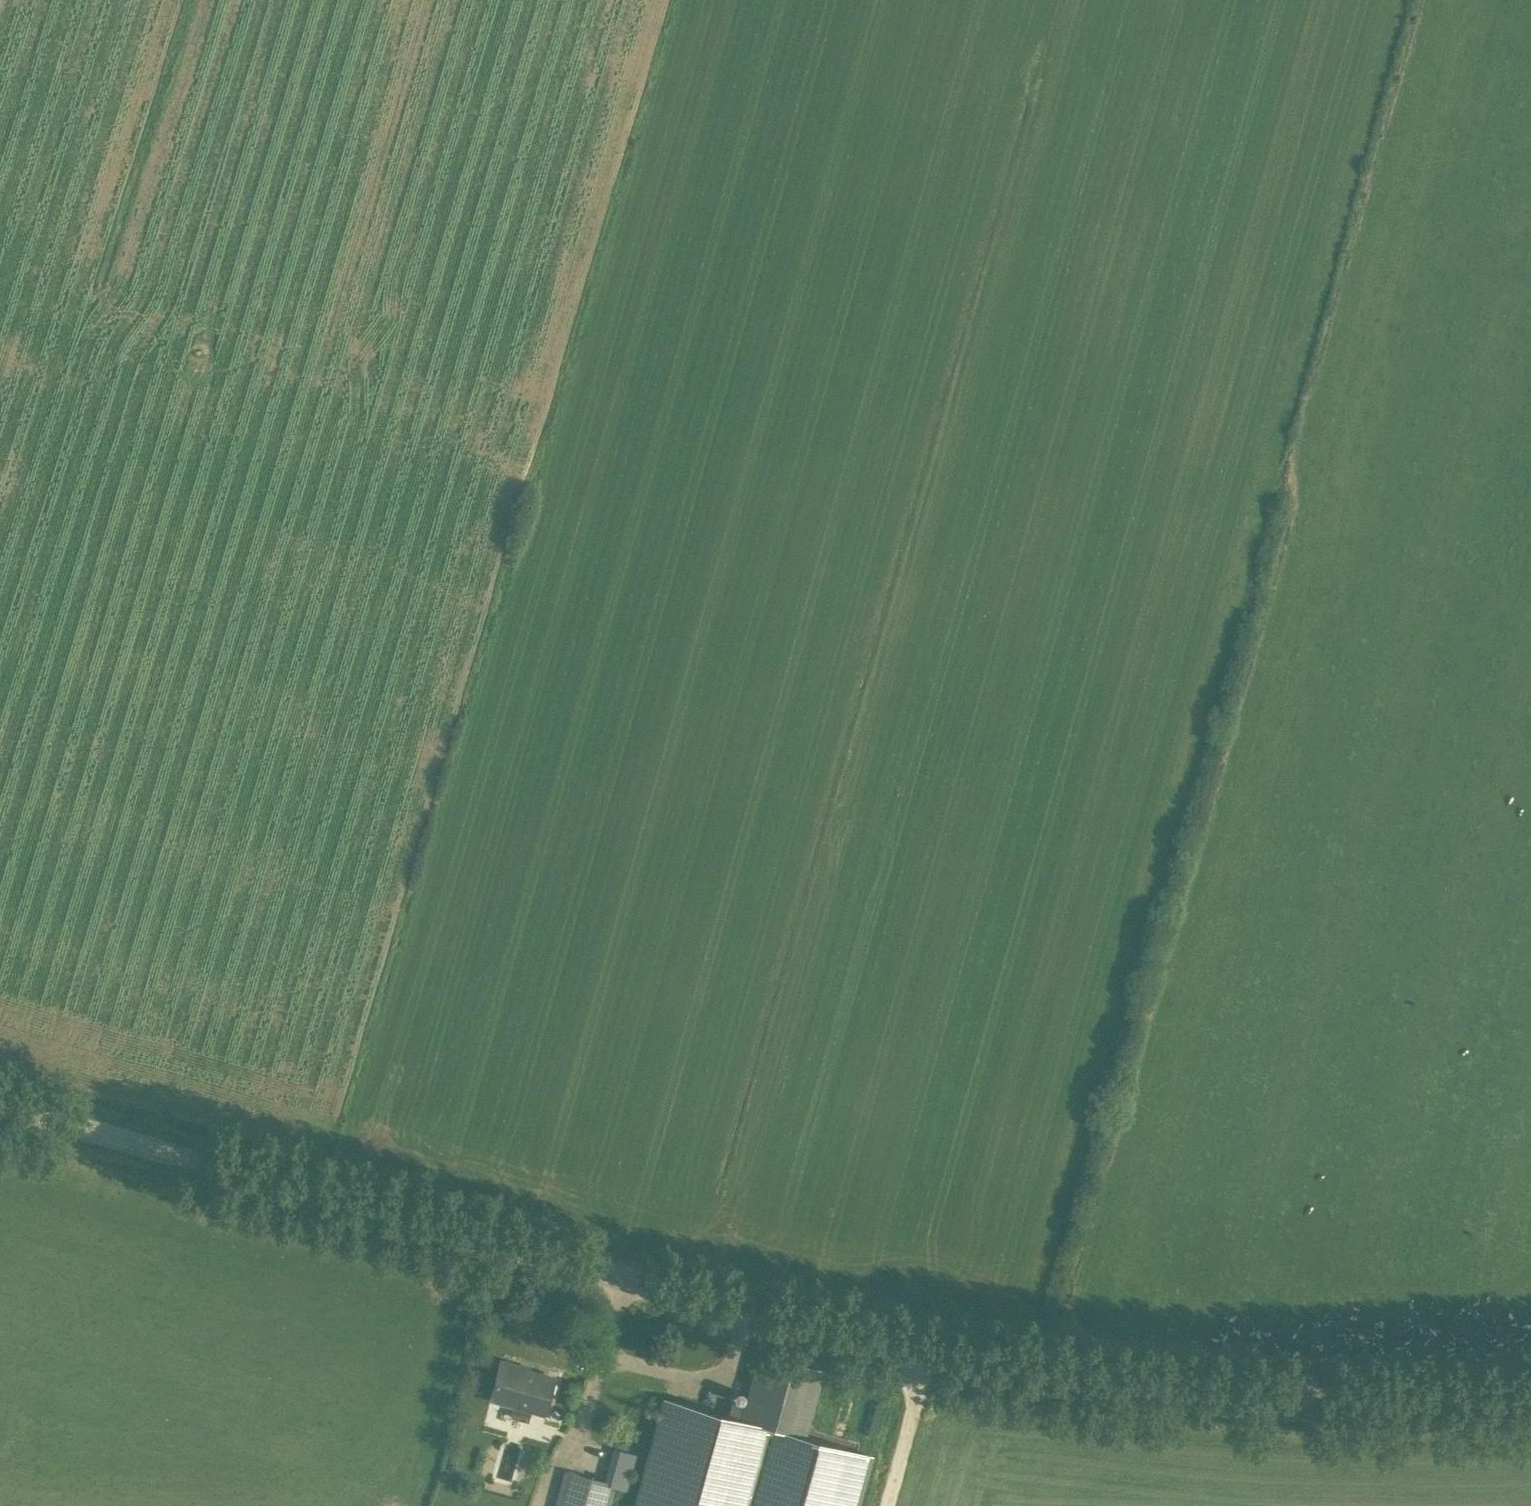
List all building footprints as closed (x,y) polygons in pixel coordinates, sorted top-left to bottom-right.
[(844,1448),(804,1437),(823,1371),(760,1353),(745,1405),(732,1402),(728,1414),(670,1398),(640,1505),(828,1505),(844,1448)] [(501,1361),(491,1399),(515,1405),(512,1416),(528,1420),(531,1410),(544,1413),(554,1377),(516,1367),(517,1365),(501,1361)] [(617,1487),(629,1490),(639,1454),(621,1449),(622,1447),(616,1445),(615,1448),(612,1447),(603,1480),(564,1469),(554,1505),(612,1505),(617,1487)]
